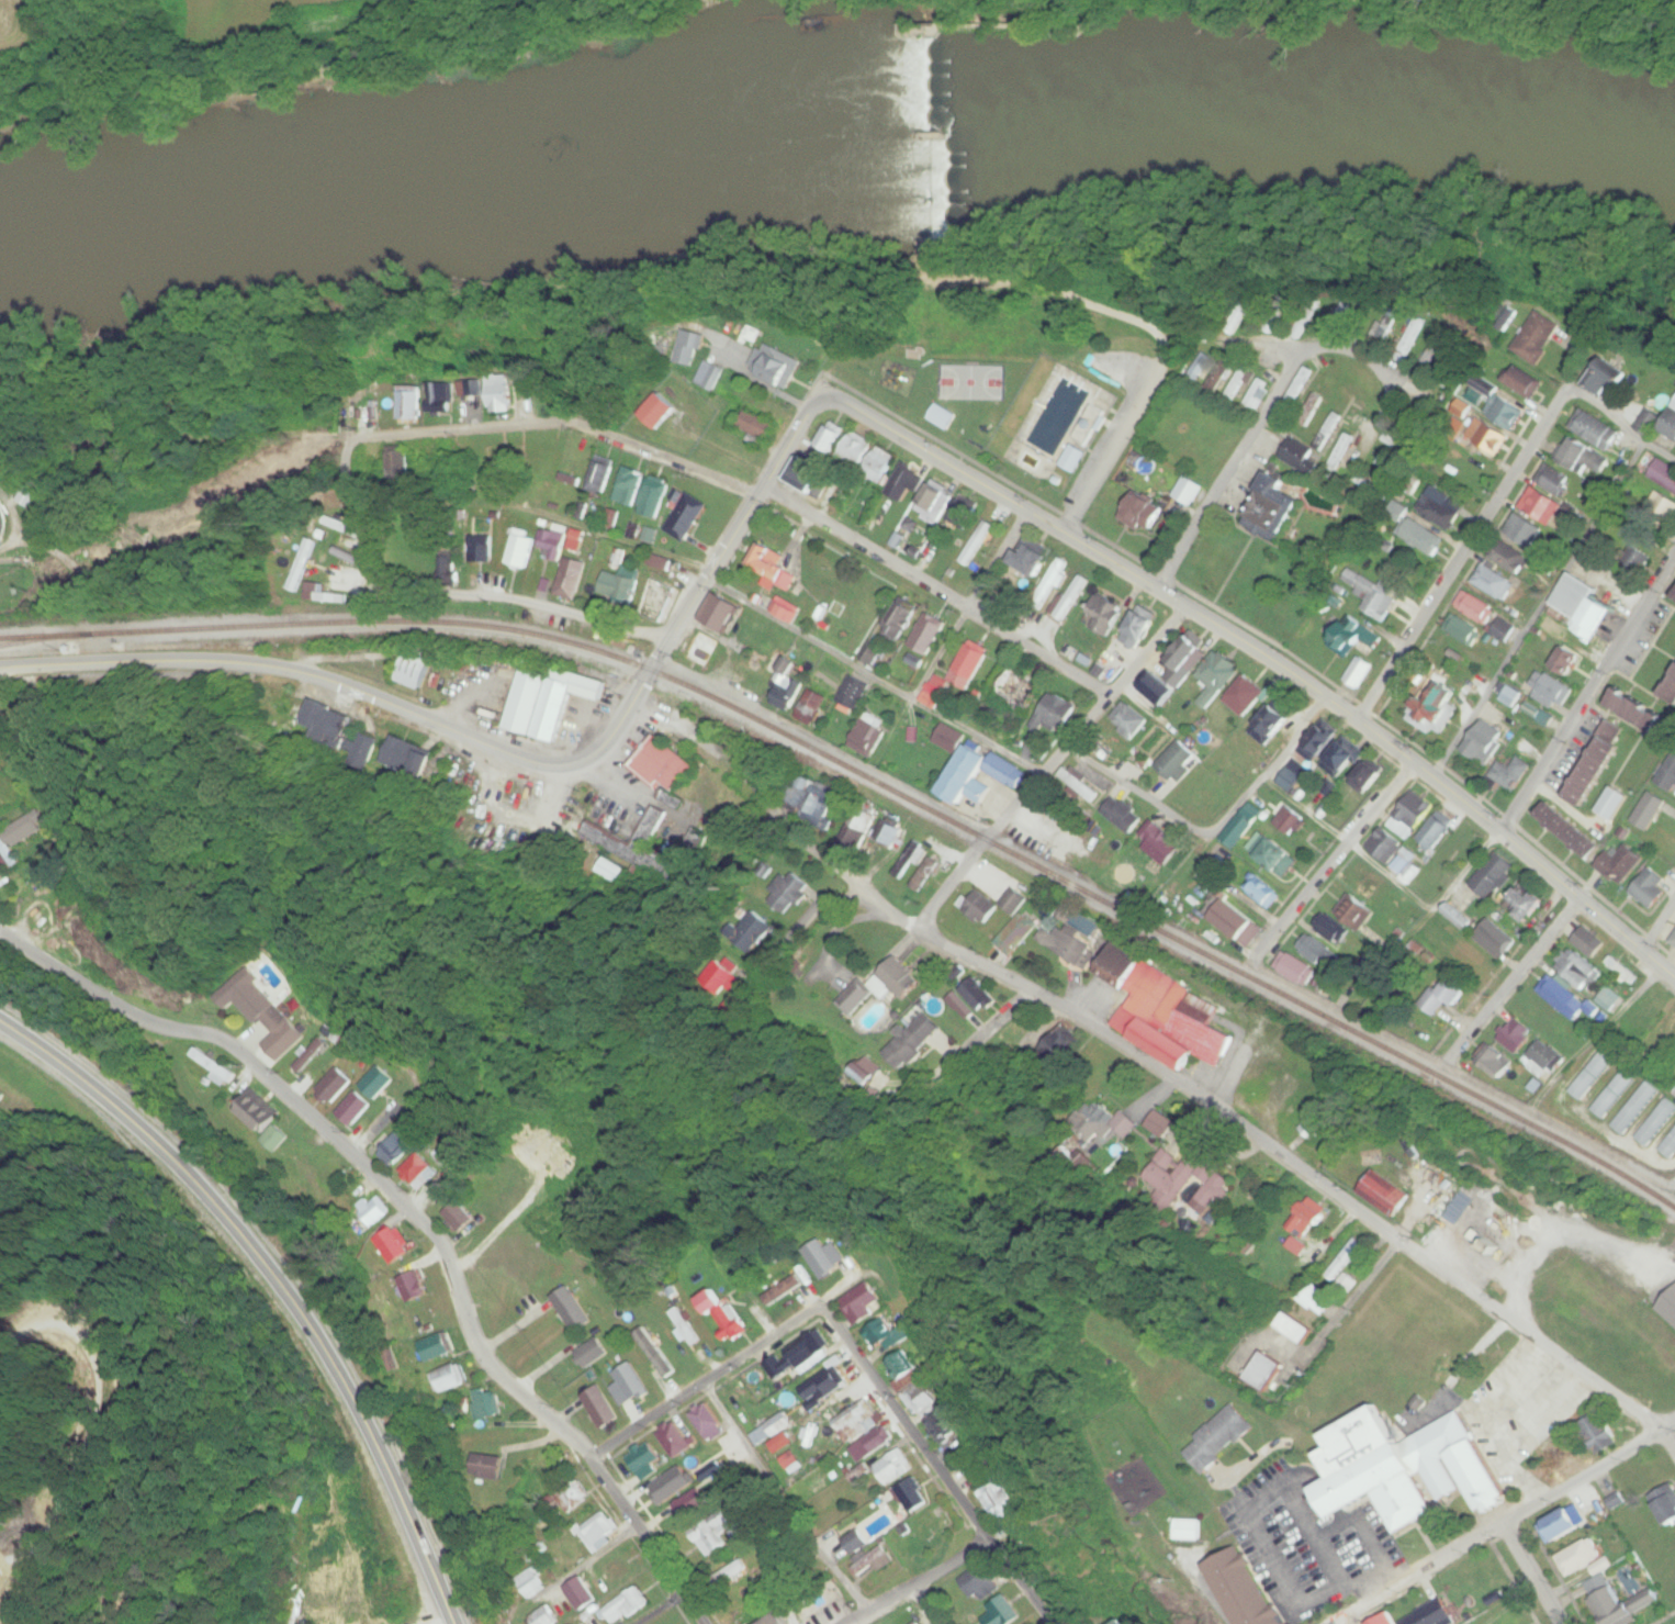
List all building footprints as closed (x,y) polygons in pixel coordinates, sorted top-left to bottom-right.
[(1324,300),(1315,295),(1290,334),(1299,339),(1324,300)] [(1331,338),(1352,307),(1344,302),(1324,333),(1331,338)] [(1537,366),(1564,327),(1540,310),(1513,350),(1537,366)] [(1262,329),(1271,334),(1278,320),(1268,315),(1262,329)] [(1369,340),(1379,348),(1398,322),(1388,315),(1369,340)] [(1429,321),(1421,316),(1394,357),(1403,363),(1429,321)] [(675,360),(696,367),(706,336),(686,329),(675,360)] [(1447,341),(1439,337),(1419,372),(1427,377),(1447,341)] [(801,361),(764,342),(750,369),(787,389),(801,361)] [(1187,376),(1197,382),(1212,358),(1203,352),(1187,376)] [(1613,383),(1622,389),(1629,375),(1602,359),(1587,387),(1605,397),(1613,383)] [(726,371),(717,365),(704,385),(714,391),(726,371)] [(1252,371),(1245,366),(1223,395),(1230,400),(1252,371)] [(1312,372),(1305,367),(1285,401),(1292,405),(1312,372)] [(1509,375),(1518,400),(1535,393),(1531,382),(1528,383),(1523,370),(1509,375)] [(513,375),(491,375),(491,413),(513,413),(513,375)] [(1268,384),(1259,379),(1243,406),(1253,412),(1268,384)] [(422,420),(422,386),(400,386),(400,420),(422,420)] [(656,430),(676,409),(659,393),(639,414),(656,430)] [(1306,427),(1324,399),(1314,393),(1297,421),(1306,427)] [(1484,412),(1515,431),(1527,412),(1496,393),(1484,412)] [(943,403),(935,417),(955,430),(963,416),(943,403)] [(1074,438),(1087,446),(1108,413),(1094,405),(1074,438)] [(1662,432),(1674,439),(1674,407),(1662,432)] [(1607,453),(1620,433),(1582,409),(1569,429),(1607,453)] [(1662,418),(1648,409),(1635,428),(1650,438),(1662,418)] [(776,424),(746,410),(737,427),(751,434),(747,441),(763,449),(776,424)] [(1341,416),(1332,411),(1313,449),(1291,438),(1281,458),(1312,474),(1341,416)] [(1510,437),(1479,418),(1465,439),(1497,459),(1510,437)] [(824,457),(847,435),(837,424),(814,446),(824,457)] [(856,470),(874,445),(855,431),(837,457),(856,470)] [(1352,436),(1344,433),(1330,465),(1338,469),(1352,436)] [(1595,472),(1604,459),(1570,436),(1556,456),(1582,475),(1588,466),(1595,472)] [(1404,444),(1394,440),(1391,446),(1401,450),(1404,444)] [(1078,445),(1091,453),(1081,473),(1067,464),(1078,445)] [(863,472),(879,484),(897,460),(881,448),(863,472)] [(401,454),(390,454),(390,469),(401,468),(401,454)] [(614,464),(596,459),(586,491),(603,496),(614,464)] [(790,473),(806,495),(826,481),(810,459),(790,473)] [(886,491),(902,504),(924,479),(907,465),(886,491)] [(1560,498),(1570,480),(1547,465),(1536,483),(1560,498)] [(632,507),(645,474),(627,467),(614,500),(632,507)] [(1303,501),(1284,491),(1289,483),(1272,474),(1244,523),(1280,543),(1303,501)] [(637,512),(657,520),(673,484),(652,475),(637,512)] [(1190,507),(1204,487),(1186,476),(1173,496),(1190,507)] [(954,498),(932,485),(915,514),(936,527),(954,498)] [(1417,510),(1449,532),(1465,509),(1433,486),(1417,510)] [(1550,526),(1563,506),(1531,486),(1518,507),(1550,526)] [(1151,513),(1157,504),(1137,492),(1120,519),(1150,537),(1161,519),(1151,513)] [(687,544),(710,506),(689,493),(666,531),(687,544)] [(964,530),(976,509),(960,501),(949,522),(964,530)] [(1542,529),(1514,512),(1503,531),(1531,548),(1542,529)] [(363,532),(327,515),(323,523),(360,540),(363,532)] [(1398,535),(1433,559),(1445,541),(1410,517),(1398,535)] [(539,558),(560,562),(566,527),(554,525),(552,532),(543,530),(539,558)] [(586,533),(574,529),(567,549),(579,553),(586,533)] [(959,563),(969,568),(989,534),(980,529),(959,563)] [(532,534),(511,532),(507,568),(528,570),(532,534)] [(492,564),(492,537),(471,537),(471,564),(492,564)] [(1519,577),(1531,557),(1502,538),(1489,557),(1519,577)] [(782,567),(787,557),(762,544),(750,566),(769,576),(763,586),(776,593),(779,587),(791,593),(800,577),(782,567)] [(1013,573),(1035,584),(1050,556),(1028,544),(1013,573)] [(1651,558),(1633,548),(1623,567),(1641,577),(1651,558)] [(452,574),(452,549),(439,549),(439,574),(452,574)] [(304,552),(295,550),(289,590),(298,591),(304,552)] [(1066,562),(1056,558),(1038,601),(1048,606),(1066,562)] [(554,596),(574,602),(584,567),(563,561),(554,596)] [(1504,602),(1516,584),(1484,564),(1473,583),(1504,602)] [(631,604),(637,579),(605,572),(599,597),(631,604)] [(1399,601),(1352,572),(1345,584),(1368,598),(1362,609),(1385,623),(1399,601)] [(1599,590),(1569,572),(1551,604),(1578,619),(1572,630),(1594,642),(1613,609),(1594,598),(1599,590)] [(1090,581),(1080,574),(1053,613),(1064,620),(1090,581)] [(677,585),(659,575),(643,604),(661,614),(677,585)] [(346,596),(323,595),(324,585),(307,585),(306,602),(346,603),(346,596)] [(1455,606),(1484,625),(1495,609),(1465,590),(1455,606)] [(1109,637),(1124,607),(1097,594),(1083,624),(1109,637)] [(727,635),(740,608),(717,596),(703,623),(727,635)] [(795,624),(803,611),(780,598),(773,611),(795,624)] [(1125,632),(1142,643),(1157,620),(1140,609),(1125,632)] [(1443,629),(1472,649),(1482,633),(1454,613),(1443,629)] [(1362,639),(1374,650),(1383,640),(1355,616),(1337,637),(1353,650),(1362,639)] [(929,657),(947,628),(930,617),(912,647),(929,657)] [(850,634),(844,630),(835,641),(841,646),(850,634)] [(1180,684),(1192,673),(1187,668),(1205,650),(1191,636),(1168,660),(1175,667),(1169,673),(1180,684)] [(703,669),(716,650),(699,638),(686,657),(703,669)] [(969,691),(991,654),(972,642),(949,680),(969,691)] [(864,658),(870,662),(879,648),(872,644),(864,658)] [(1581,657),(1564,646),(1551,666),(1568,677),(1581,657)] [(434,656),(408,648),(397,683),(424,691),(434,656)] [(1207,710),(1243,669),(1220,649),(1197,675),(1211,687),(1198,702),(1207,710)] [(1359,690),(1375,666),(1360,657),(1344,680),(1359,690)] [(802,684),(790,678),(796,665),(790,661),(787,667),(771,700),(790,709),(802,684)] [(1549,711),(1571,697),(1551,668),(1529,683),(1549,711)] [(506,730),(559,744),(571,695),(601,702),(606,683),(555,669),(552,677),(522,670),(506,730)] [(1177,691),(1154,671),(1141,686),(1163,706),(1177,691)] [(1041,692),(1012,673),(995,699),(1023,718),(1041,692)] [(1247,718),(1268,691),(1247,674),(1225,701),(1247,718)] [(872,686),(852,675),(838,700),(858,711),(872,686)] [(1663,696),(1674,703),(1674,676),(1663,696)] [(1429,704),(1420,698),(1410,716),(1443,735),(1458,709),(1451,705),(1458,693),(1441,684),(1429,704)] [(922,698),(934,709),(946,697),(933,686),(922,698)] [(800,710),(818,718),(827,696),(809,689),(800,710)] [(1609,705),(1654,735),(1665,718),(1620,689),(1609,705)] [(1063,731),(1079,709),(1056,692),(1040,715),(1063,731)] [(1149,720),(1124,701),(1110,720),(1135,739),(1149,720)] [(303,725),(315,730),(311,739),(343,751),(356,718),(312,702),(303,725)] [(281,730),(292,735),(305,709),(293,704),(281,730)] [(1290,720),(1277,706),(1258,723),(1271,737),(1290,720)] [(888,728),(864,716),(849,747),(873,759),(888,728)] [(1620,747),(1616,744),(1624,730),(1610,722),(1567,798),(1586,808),(1620,747)] [(935,741),(955,754),(967,736),(947,723),(935,741)] [(1497,750),(1475,732),(1462,748),(1484,766),(1497,750)] [(379,741),(362,733),(350,757),(367,766),(379,741)] [(427,751),(390,736),(379,763),(415,779),(427,751)] [(679,808),(684,802),(674,794),(695,768),(655,736),(631,767),(662,791),(660,793),(679,808)] [(1179,785),(1202,760),(1181,740),(1158,765),(1179,785)] [(983,770),(1018,790),(1028,773),(972,741),(942,794),(963,806),(983,770)] [(1335,772),(1361,762),(1353,742),(1328,751),(1335,772)] [(1495,792),(1499,784),(1514,793),(1530,767),(1507,752),(1485,786),(1495,792)] [(1673,753),(1655,783),(1674,794),(1674,753),(1673,753)] [(1350,781),(1364,794),(1384,774),(1371,761),(1350,781)] [(1060,775),(1093,803),(1100,795),(1066,767),(1060,775)] [(826,831),(831,820),(824,817),(835,792),(796,773),(783,801),(801,809),(797,818),(826,831)] [(1667,802),(1650,791),(1632,821),(1649,832),(1667,802)] [(1388,825),(1407,840),(1433,806),(1414,792),(1388,825)] [(1104,812),(1132,835),(1146,817),(1118,795),(1104,812)] [(1602,847),(1549,802),(1538,815),(1591,860),(1602,847)] [(666,812),(653,806),(636,845),(586,824),(579,839),(691,888),(714,836),(694,827),(678,864),(649,851),(666,812)] [(1294,838),(1308,822),(1291,806),(1276,822),(1294,838)] [(11,867),(18,863),(11,850),(45,830),(40,822),(44,820),(40,811),(0,834),(0,847),(11,867)] [(860,829),(864,831),(871,820),(855,811),(838,840),(849,847),(860,829)] [(1259,823),(1246,812),(1223,838),(1236,850),(1259,823)] [(1451,828),(1435,816),(1417,839),(1432,851),(1451,828)] [(1185,847),(1154,819),(1140,835),(1149,843),(1145,848),(1167,867),(1185,847)] [(898,845),(901,826),(879,822),(876,841),(898,845)] [(1302,861),(1265,831),(1250,849),(1287,880),(1302,861)] [(1377,858),(1409,884),(1421,869),(1412,863),(1417,857),(1393,838),(1377,858)] [(928,850),(913,840),(892,875),(900,880),(912,861),(919,865),(928,850)] [(1599,869),(1619,888),(1645,859),(1625,841),(1599,869)] [(1516,871),(1498,853),(1469,883),(1487,901),(1516,871)] [(630,869),(606,856),(599,871),(622,883),(630,869)] [(918,893),(940,868),(931,860),(909,885),(918,893)] [(1629,892),(1650,912),(1672,888),(1651,868),(1629,892)] [(810,889),(790,871),(766,897),(785,915),(810,889)] [(1244,886),(1270,911),(1283,897),(1257,872),(1244,886)] [(1528,924),(1545,903),(1522,884),(1504,905),(1528,924)] [(959,908),(985,927),(1000,907),(974,888),(959,908)] [(1028,900),(1014,888),(1000,904),(1015,916),(1028,900)] [(1361,934),(1377,916),(1353,894),(1337,912),(1361,934)] [(1214,918),(1249,950),(1265,932),(1230,900),(1214,918)] [(730,936),(749,954),(773,928),(754,910),(730,936)] [(1039,928),(1024,913),(995,943),(1010,958),(1039,928)] [(1351,932),(1327,913),(1315,928),(1339,947),(1351,932)] [(1473,938),(1499,960),(1516,940),(1490,918),(1473,938)] [(1047,929),(1039,940),(1082,969),(1095,949),(1062,927),(1056,935),(1047,929)] [(1606,945),(1585,927),(1573,941),(1594,959),(1606,945)] [(1333,956),(1311,934),(1298,948),(1320,970),(1333,956)] [(1223,1006),(1115,946),(1098,975),(1132,994),(1112,1030),(1186,1071),(1195,1055),(1219,1068),(1235,1039),(1212,1026),(1223,1006)] [(1555,963),(1581,993),(1598,978),(1572,948),(1555,963)] [(1308,989),(1318,972),(1285,952),(1275,969),(1308,989)] [(701,979),(717,995),(742,971),(726,955),(701,979)] [(869,984),(883,1000),(894,991),(903,1001),(922,984),(898,958),(869,984)] [(1634,984),(1639,977),(1610,958),(1605,965),(1634,984)] [(246,971),(216,997),(227,1009),(235,1001),(256,1024),(260,1020),(274,1036),(291,1020),(246,971)] [(1450,1002),(1458,1009),(1472,992),(1452,974),(1423,1007),(1436,1018),(1450,1002)] [(994,1000),(976,978),(960,991),(979,1013),(994,1000)] [(1540,995),(1577,1020),(1588,1004),(1551,979),(1540,995)] [(874,997),(859,983),(838,1005),(853,1019),(874,997)] [(1622,997),(1607,986),(1596,1002),(1611,1013),(1622,997)] [(938,1000),(952,1036),(972,1028),(957,992),(938,1000)] [(1659,1036),(1674,1046),(1674,1012),(1659,1036)] [(942,1031),(926,1014),(884,1055),(901,1073),(942,1031)] [(1518,1022),(1500,1042),(1516,1057),(1534,1037),(1518,1022)] [(1078,1045),(1061,1030),(1040,1054),(1058,1069),(1078,1045)] [(1551,1075),(1549,1067),(1559,1065),(1553,1043),(1527,1049),(1535,1079),(1551,1075)] [(1503,1081),(1517,1063),(1494,1045),(1480,1063),(1503,1081)] [(1570,1090),(1582,1100),(1618,1057),(1605,1047),(1570,1090)] [(867,1082),(878,1069),(865,1058),(854,1071),(867,1082)] [(210,1078),(223,1087),(231,1075),(214,1063),(210,1069),(214,1072),(210,1078)] [(1605,1120),(1640,1074),(1627,1064),(1592,1110),(1605,1120)] [(359,1086),(374,1102),(395,1082),(380,1066),(359,1086)] [(315,1093),(330,1106),(351,1082),(336,1068),(315,1093)] [(1612,1126),(1625,1135),(1660,1092),(1648,1081),(1612,1126)] [(1116,1116),(1095,1098),(1072,1124),(1099,1147),(1125,1116),(1120,1112),(1116,1116)] [(1668,1099),(1635,1137),(1647,1147),(1674,1116),(1674,1105),(1668,1099)] [(1145,1126),(1164,1139),(1175,1123),(1157,1110),(1145,1126)] [(376,1153),(390,1169),(414,1147),(399,1131),(376,1153)] [(1660,1150),(1672,1159),(1674,1155),(1674,1133),(1660,1150)] [(1192,1150),(1183,1162),(1164,1148),(1143,1176),(1205,1223),(1230,1190),(1226,1187),(1231,1180),(1192,1150)] [(419,1193),(438,1174),(418,1153),(398,1173),(419,1193)] [(1360,1191),(1394,1220),(1412,1199),(1377,1170),(1360,1191)] [(1305,1241),(1330,1212),(1313,1197),(1288,1226),(1305,1241)] [(473,1221),(455,1203),(443,1215),(462,1233),(473,1221)] [(827,1236),(805,1254),(826,1279),(848,1261),(827,1236)] [(1287,1247),(1302,1256),(1308,1247),(1294,1237),(1287,1247)] [(1335,1283),(1367,1246),(1357,1237),(1325,1274),(1335,1283)] [(803,1286),(791,1266),(758,1285),(770,1305),(803,1286)] [(1357,1283),(1348,1274),(1339,1283),(1348,1292),(1357,1283)] [(875,1314),(870,1309),(882,1300),(868,1282),(841,1303),(859,1326),(875,1314)] [(1325,1318),(1338,1302),(1313,1282),(1300,1299),(1325,1318)] [(574,1332),(591,1321),(568,1286),(551,1297),(574,1332)] [(748,1332),(718,1287),(701,1298),(731,1344),(748,1332)] [(1657,1309),(1674,1325),(1674,1290),(1657,1309)] [(702,1341),(678,1307),(669,1313),(693,1347),(702,1341)] [(1313,1332),(1286,1312),(1276,1325),(1303,1345),(1313,1332)] [(890,1341),(876,1322),(865,1331),(879,1350),(890,1341)] [(787,1350),(791,1358),(782,1363),(778,1356),(764,1364),(774,1382),(799,1367),(803,1373),(831,1356),(816,1331),(787,1350)] [(586,1368),(609,1354),(599,1338),(576,1352),(586,1368)] [(905,1391),(924,1378),(905,1350),(886,1362),(905,1391)] [(1262,1353),(1246,1378),(1266,1391),(1282,1365),(1262,1353)] [(617,1382),(612,1386),(623,1406),(647,1392),(631,1362),(612,1373),(617,1382)] [(428,1375),(435,1395),(463,1385),(455,1364),(428,1375)] [(810,1402),(820,1395),(825,1401),(849,1384),(835,1365),(801,1389),(810,1402)] [(622,1419),(603,1390),(595,1396),(591,1390),(582,1396),(604,1430),(622,1419)] [(835,1421),(850,1444),(884,1422),(869,1399),(835,1421)] [(713,1443),(729,1433),(710,1403),(694,1413),(713,1443)] [(944,1445),(959,1435),(939,1403),(923,1413),(944,1445)] [(1460,1411),(1401,1443),(1380,1404),(1324,1434),(1332,1448),(1324,1453),(1337,1477),(1315,1489),(1332,1519),(1377,1495),(1398,1534),(1438,1511),(1434,1504),(1461,1490),(1445,1461),(1449,1458),(1480,1514),(1507,1499),(1460,1411)] [(1256,1428),(1234,1405),(1185,1451),(1206,1474),(1256,1428)] [(1578,1426),(1598,1456),(1620,1441),(1599,1411),(1578,1426)] [(756,1444),(795,1429),(790,1415),(751,1431),(756,1444)] [(680,1459),(698,1446),(678,1420),(661,1433),(680,1459)] [(862,1464),(893,1443),(883,1429),(852,1449),(862,1464)] [(658,1450),(645,1439),(631,1454),(649,1470),(665,1453),(659,1448),(658,1450)] [(915,1468),(901,1449),(874,1469),(888,1488),(915,1468)] [(663,1505),(696,1485),(686,1468),(653,1488),(663,1505)] [(900,1489),(916,1514),(934,1502),(918,1477),(900,1489)] [(979,1486),(997,1525),(1018,1516),(1001,1477),(979,1486)] [(594,1497),(582,1479),(556,1496),(569,1515),(594,1497)] [(711,1504),(700,1488),(676,1505),(687,1521),(711,1504)] [(1549,1543),(1582,1528),(1573,1508),(1540,1523),(1549,1543)] [(620,1530),(607,1511),(577,1531),(590,1550),(620,1530)] [(693,1529),(708,1558),(733,1544),(732,1543),(752,1532),(745,1519),(735,1525),(727,1511),(693,1529)] [(1200,1520),(1175,1520),(1175,1541),(1200,1541),(1200,1520)] [(1602,1569),(1597,1542),(1561,1549),(1566,1575),(1602,1569)] [(897,1561),(886,1544),(854,1567),(866,1583),(897,1561)] [(1246,1547),(1207,1568),(1238,1623),(1288,1623),(1246,1547)] [(961,1581),(978,1604),(1001,1588),(984,1564),(961,1581)] [(527,1599),(547,1587),(535,1568),(515,1580),(527,1599)] [(1629,1603),(1619,1608),(1610,1590),(1613,1588),(1605,1572),(1586,1581),(1606,1623),(1634,1623),(1639,1622),(1629,1603)] [(596,1601),(580,1579),(566,1589),(581,1611),(596,1601)] [(794,1604),(803,1620),(843,1598),(833,1581),(794,1604)] [(639,1589),(601,1607),(609,1623),(613,1623),(648,1607),(639,1589)] [(1022,1621),(1010,1597),(980,1611),(986,1623),(1016,1623),(1022,1621)] [(1402,1623),(1452,1623),(1457,1621),(1442,1597),(1401,1623),(1402,1623)] [(560,1621),(548,1605),(528,1619),(531,1623),(557,1623),(560,1621)] [(1389,1611),(1365,1623),(1397,1623),(1389,1611)] [(782,1612),(760,1623),(789,1623),(782,1612)]
